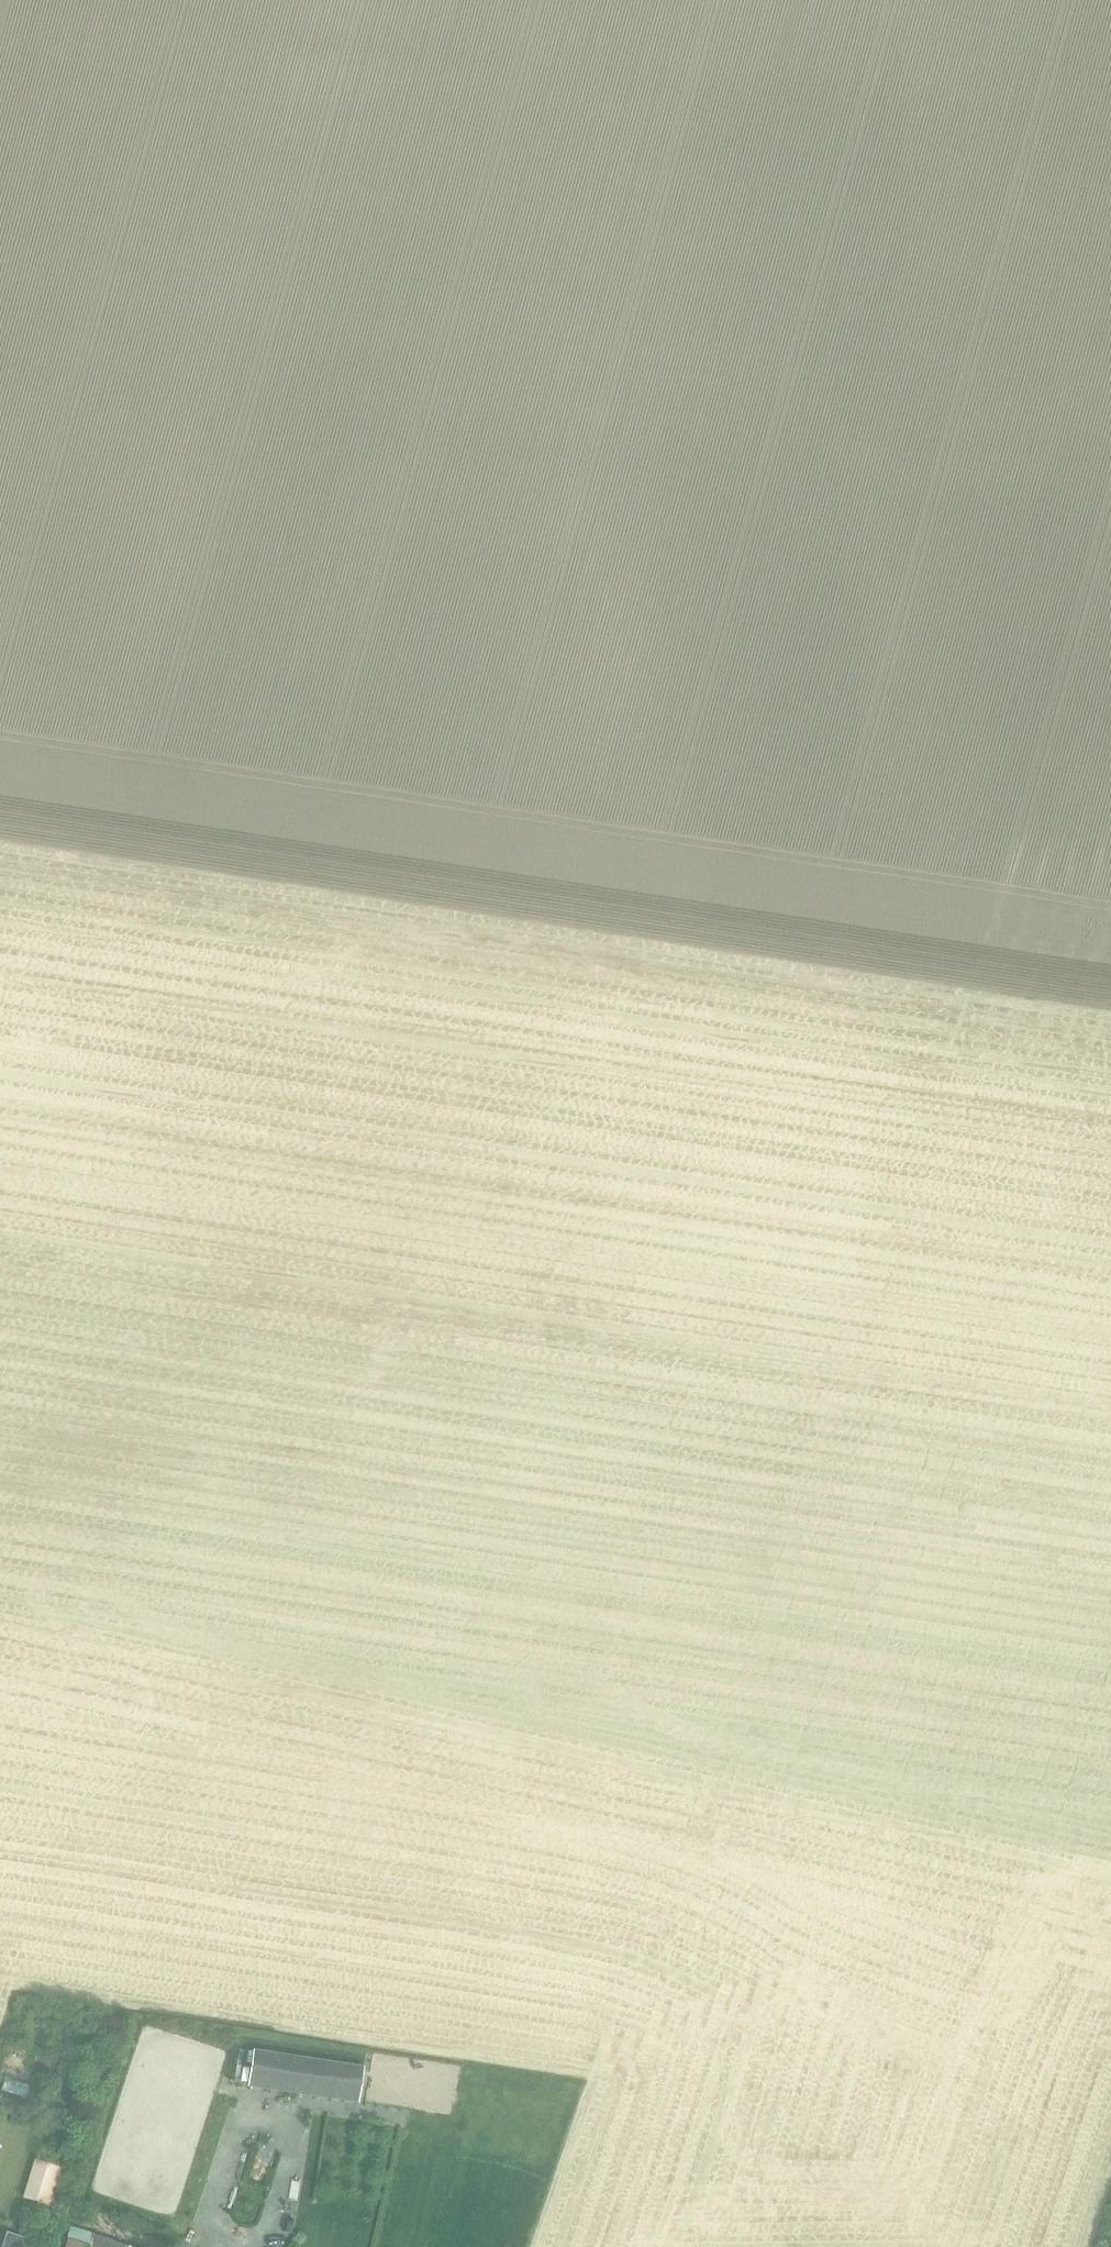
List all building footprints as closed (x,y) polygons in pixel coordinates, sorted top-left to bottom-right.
[(359,2093),(363,2067),(254,2050),(248,2085),(299,2093),(300,2084),(359,2093)] [(40,2147),(28,2187),(60,2197),(73,2157),(40,2147)]
